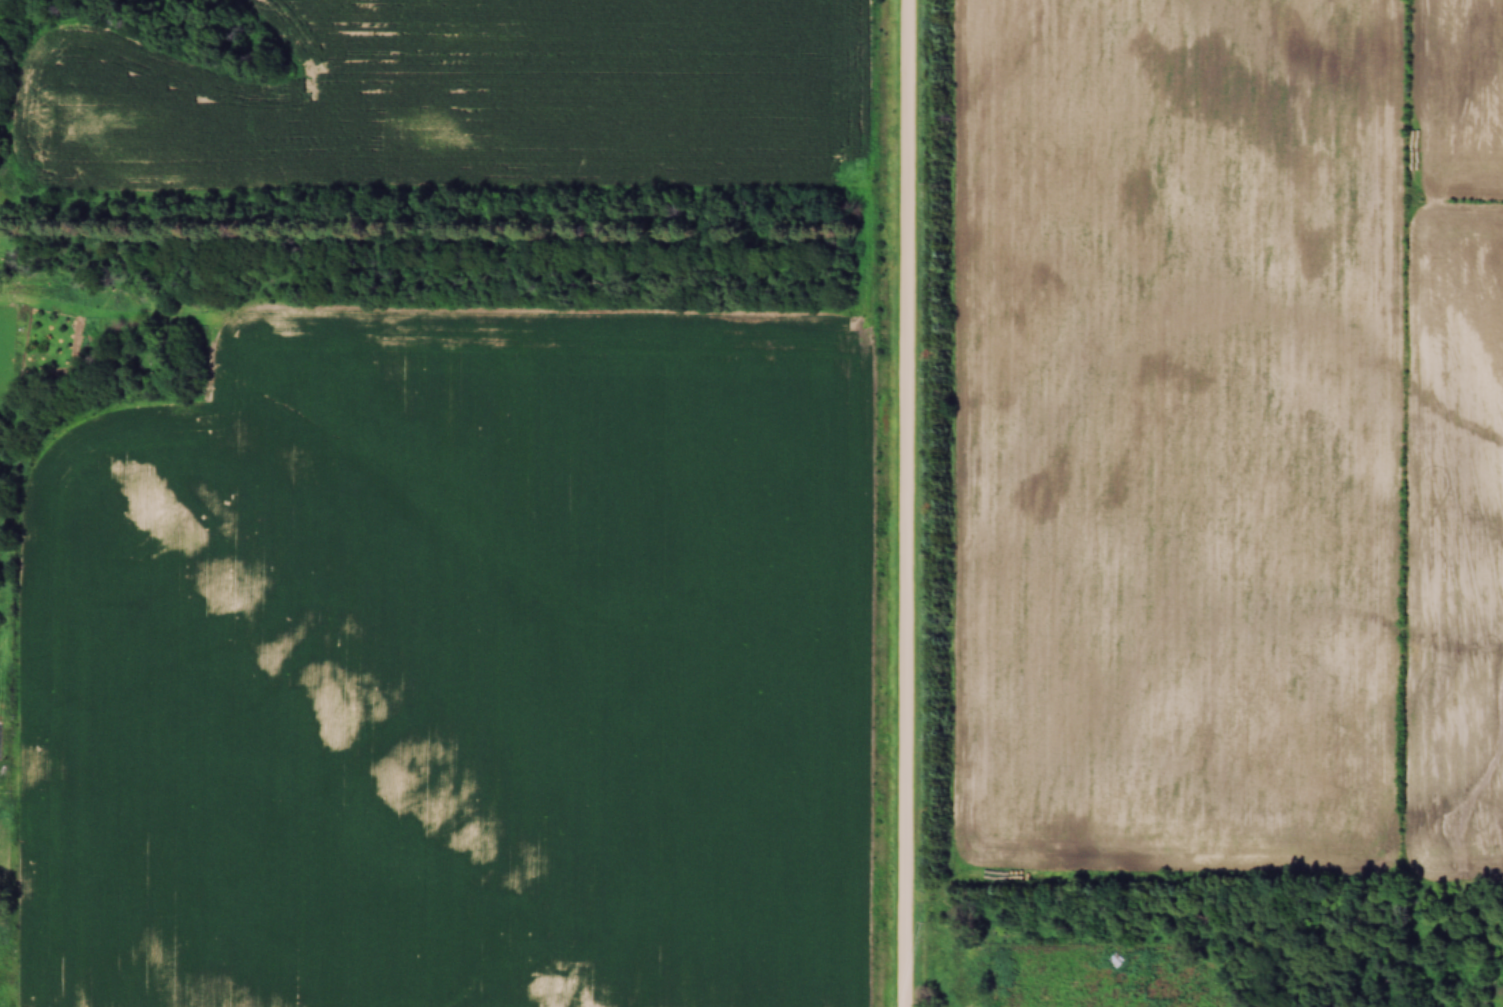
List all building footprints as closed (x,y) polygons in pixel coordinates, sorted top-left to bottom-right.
[(1115,970),(1126,964),(1119,952),(1109,957),(1115,970)]
